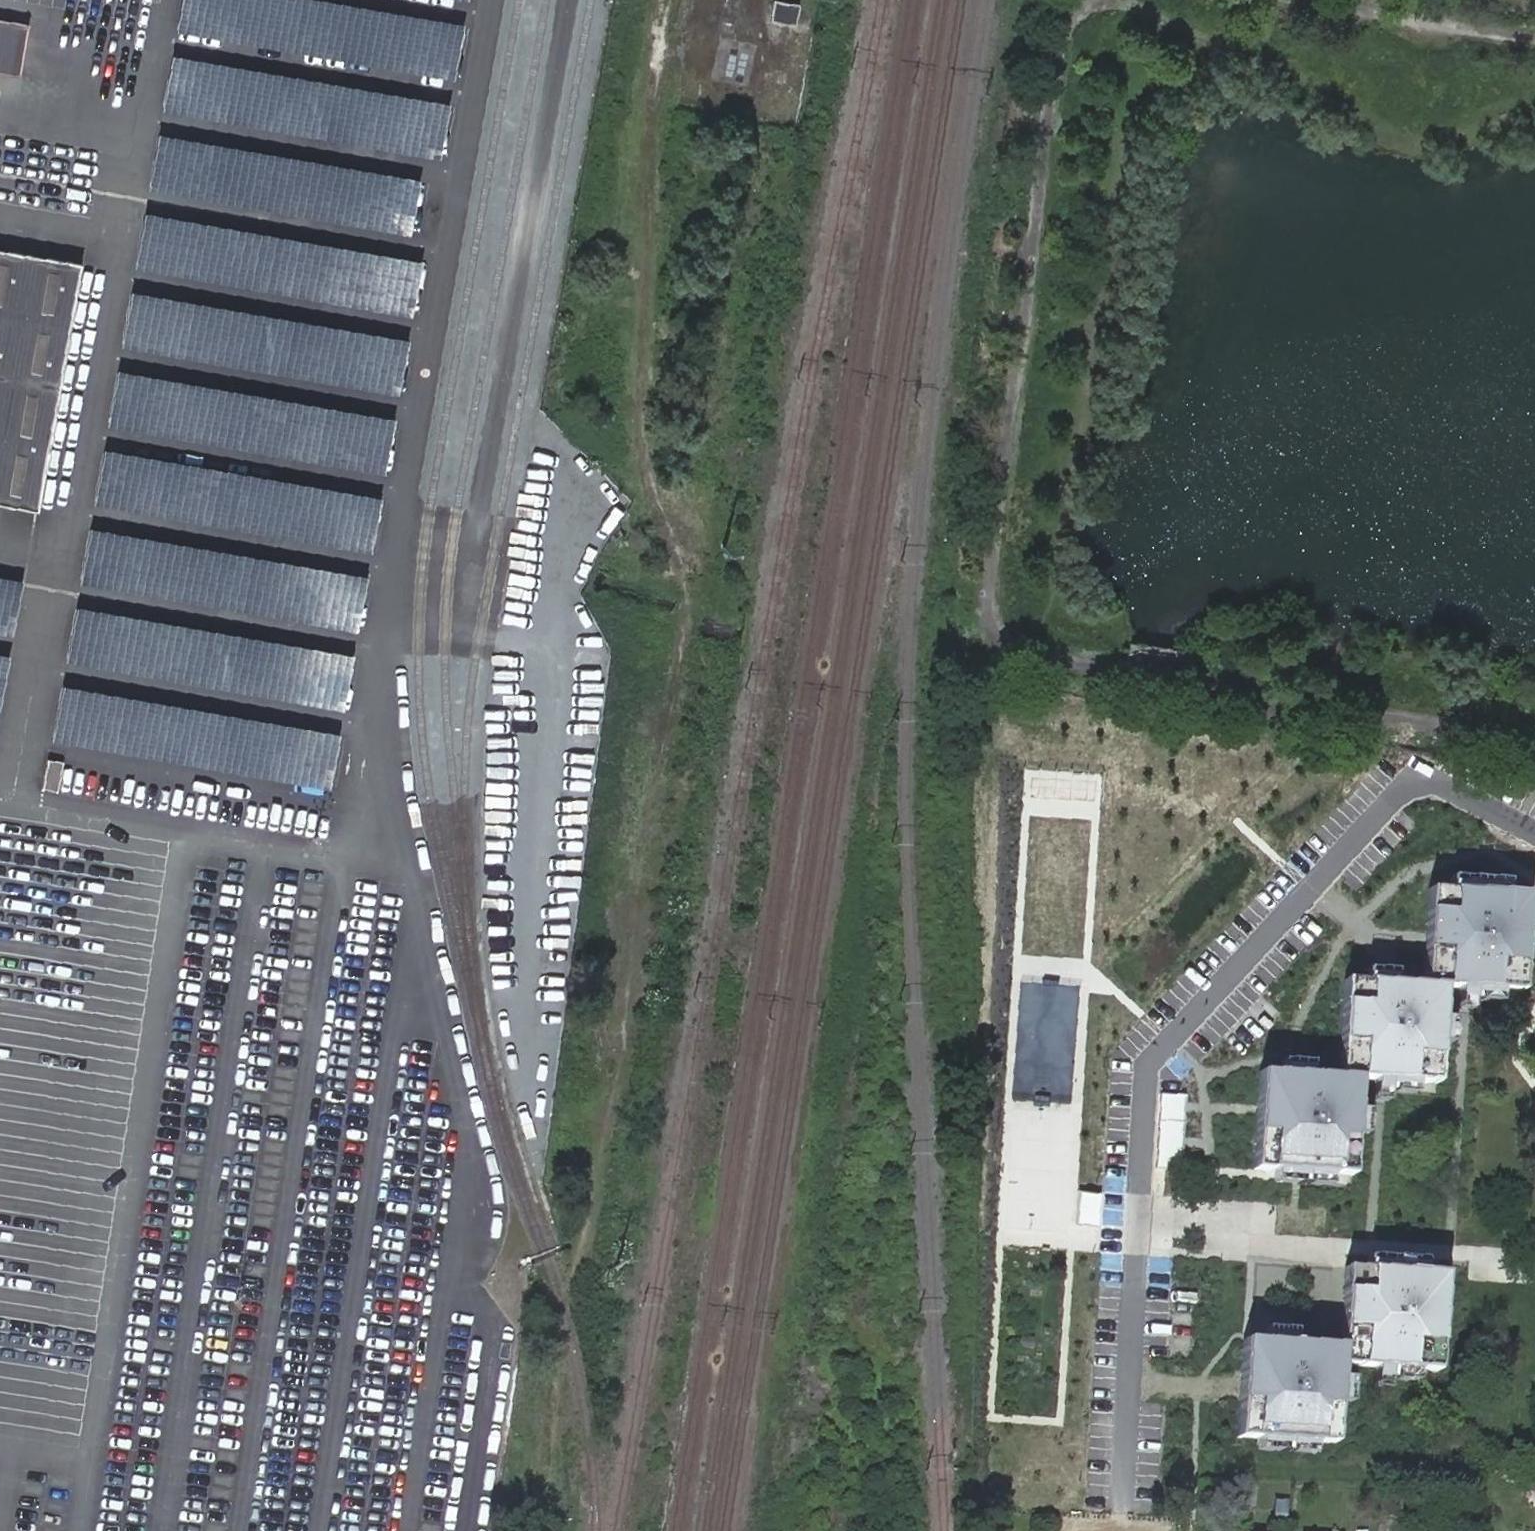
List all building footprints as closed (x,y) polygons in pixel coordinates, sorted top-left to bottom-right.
[(801,6),(770,2),(767,23),(798,28),(801,6)] [(34,23),(0,17),(0,72),(24,76),(34,23)] [(0,247),(0,500),(40,506),(81,260),(0,247)] [(1370,970),(1364,1066),(1283,1062),(1278,1159),(1382,1164),(1387,1067),(1459,1071),(1465,975),(1534,978),(1534,884),(1452,878),(1446,974),(1370,970)] [(1072,1052),(1075,983),(1026,981),(1025,1013),(1048,1014),(1047,1051),(1072,1052)] [(1459,1270),(1362,1266),(1359,1341),(1259,1335),(1255,1434),(1354,1438),(1358,1360),(1454,1364),(1459,1270)]
